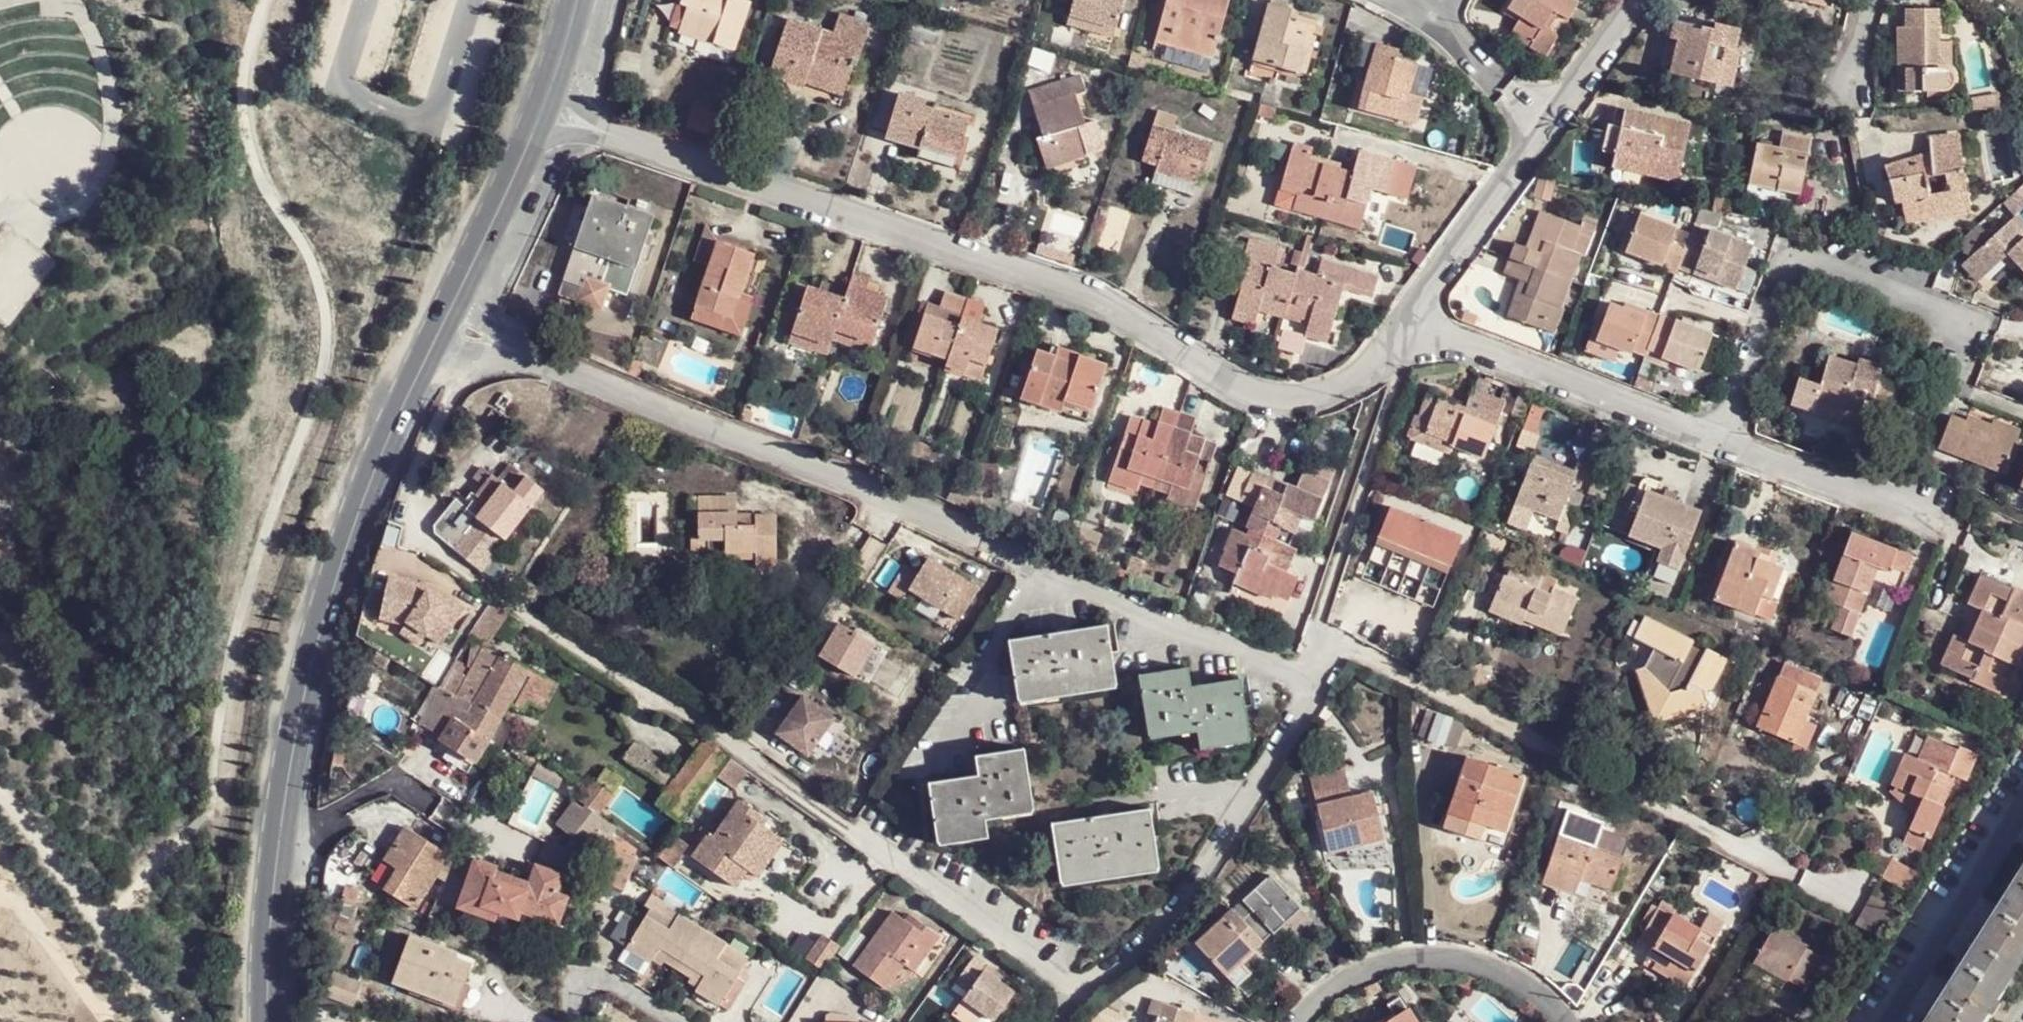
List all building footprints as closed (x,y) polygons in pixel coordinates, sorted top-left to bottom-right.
[(684,6),(676,29),(732,49),(749,1),(747,0),(686,0),(684,6)] [(1114,25),(1122,0),(1070,0),(1067,11),(1114,25)] [(1213,56),(1230,0),(1168,0),(1157,37),(1155,36),(1154,40),(1213,56)] [(1466,9),(1479,19),(1482,6),(1475,0),(1466,9)] [(1499,6),(1510,14),(1514,9),(1502,0),(1499,6)] [(1510,14),(1506,19),(1527,33),(1523,39),(1537,49),(1569,0),(1503,0),(1502,0),(1514,9),(1510,14)] [(1835,0),(1795,0),(1794,7),(1832,16),(1835,0)] [(1248,60),(1295,76),(1312,25),(1288,17),(1290,11),(1267,2),(1248,60)] [(1940,66),(1939,41),(1938,7),(1904,9),(1905,27),(1897,28),(1901,93),(1953,89),(1955,86),(1957,84),(1958,80),(1958,77),(1958,74),(1956,70),(1954,68),(1952,67),(1951,67),(1946,66),(1940,66)] [(1110,36),(1114,25),(1067,11),(1063,21),(1110,36)] [(839,61),(851,65),(857,67),(872,26),(837,12),(830,34),(784,18),(765,74),(800,86),(803,79),(830,88),(839,61)] [(1677,42),(1670,74),(1730,88),(1739,50),(1732,48),(1737,29),(1711,22),(1709,31),(1671,22),(1667,39),(1677,42)] [(1660,72),(1670,74),(1677,42),(1667,39),(1660,72)] [(1951,40),(1939,41),(1940,66),(1946,66),(1951,67),(1952,67),(1951,40)] [(1346,105),(1406,126),(1415,98),(1402,94),(1411,63),(1392,58),(1395,50),(1372,43),(1361,80),(1354,77),(1346,105)] [(842,92),(851,65),(839,61),(830,88),(842,92)] [(1035,164),(1086,148),(1068,97),(1074,96),(1067,71),(1026,83),(1032,100),(1025,102),(1035,132),(1026,135),(1035,164)] [(919,142),(953,153),(966,113),(893,90),(880,133),(918,146),(919,142)] [(1146,167),(1185,180),(1190,166),(1196,168),(1205,140),(1162,126),(1166,112),(1148,106),(1132,155),(1148,159),(1146,167)] [(1602,123),(1609,125),(1614,126),(1619,109),(1606,106),(1602,123)] [(1614,126),(1609,125),(1603,152),(1615,155),(1613,168),(1675,184),(1690,128),(1619,109),(1614,126)] [(1751,183),(1802,196),(1818,139),(1788,131),(1784,148),(1762,142),(1751,183)] [(1952,193),(1967,190),(1963,169),(1963,138),(1959,136),(1931,142),(1935,159),(1886,168),(1891,193),(1889,195),(1889,198),(1889,200),(1890,202),(1893,204),(1896,205),(1901,204),(1910,202),(1920,215),(1955,209),(1952,193)] [(1276,205),(1364,232),(1375,192),(1386,195),(1395,165),(1362,154),(1357,171),(1326,162),(1325,167),(1311,163),(1315,152),(1295,145),(1276,205)] [(1181,194),(1185,180),(1146,167),(1141,181),(1181,194)] [(2008,200),(2020,213),(2022,210),(2022,186),(2008,200)] [(577,246),(598,253),(640,268),(659,214),(596,193),(577,246)] [(1728,215),(1712,211),(1700,209),(1695,223),(1725,228),(1728,215)] [(1540,236),(1548,216),(1538,213),(1532,234),(1535,235),(1540,236)] [(1512,317),(1550,328),(1557,306),(1565,309),(1582,255),(1576,253),(1584,227),(1548,216),(1540,236),(1535,235),(1532,248),(1516,243),(1506,274),(1523,279),(1512,317)] [(2022,262),(2022,225),(2015,216),(1972,254),(1988,272),(1996,282),(2015,266),(2021,260),(2022,262)] [(1720,277),(1717,285),(1746,296),(1754,272),(1744,269),(1752,247),(1709,231),(1705,240),(1690,235),(1685,251),(1669,246),(1674,231),(1638,219),(1625,254),(1647,262),(1662,267),(1660,273),(1675,279),(1678,271),(1693,276),(1695,269),(1720,277)] [(1576,253),(1582,255),(1587,257),(1597,226),(1586,222),(1584,227),(1576,253)] [(705,312),(733,322),(742,300),(757,255),(702,236),(694,259),(710,264),(702,286),(712,289),(705,312)] [(583,291),(598,253),(577,246),(564,284),(583,291)] [(1351,292),(1358,294),(1363,272),(1329,263),(1325,279),(1306,274),(1304,280),(1284,277),(1289,254),(1254,246),(1247,273),(1254,274),(1244,318),(1267,324),(1269,316),(1294,323),(1295,319),(1320,324),(1316,342),(1337,347),(1351,292)] [(1981,279),(1988,272),(1972,254),(1966,260),(1981,279)] [(2021,260),(2015,266),(2022,274),(2022,262),(2021,260)] [(1646,268),(1660,273),(1662,267),(1647,262),(1646,268)] [(1693,276),(1717,285),(1720,277),(1695,269),(1693,276)] [(1363,272),(1358,294),(1382,300),(1387,277),(1363,272)] [(839,329),(876,341),(890,298),(869,290),(873,279),(857,274),(852,288),(835,281),(831,294),(809,286),(794,330),(834,344),(836,338),(839,329)] [(983,352),(998,357),(1008,331),(988,324),(995,306),(954,292),(948,308),(934,303),(920,347),(954,359),(951,365),(975,373),(983,352)] [(742,300),(733,322),(746,326),(755,304),(742,300)] [(1629,308),(1651,316),(1654,311),(1631,302),(1629,308)] [(1700,373),(1706,359),(1713,338),(1651,316),(1629,308),(1615,303),(1606,328),(1602,341),(1623,348),(1637,353),(1638,351),(1652,356),(1679,365),(1700,373)] [(1557,306),(1550,328),(1559,331),(1565,309),(1557,306)] [(1265,332),(1267,324),(1244,318),(1242,326),(1265,332)] [(1602,341),(1606,328),(1598,326),(1590,349),(1619,360),(1623,348),(1602,341)] [(873,350),(876,341),(839,329),(836,338),(873,350)] [(830,356),(834,344),(794,330),(790,342),(830,356)] [(1316,342),(1291,335),(1287,352),(1312,359),(1316,342)] [(1713,338),(1706,359),(1714,361),(1721,341),(1713,338)] [(1068,350),(1065,361),(1085,368),(1089,358),(1068,350)] [(1052,398),(1099,416),(1117,369),(1089,358),(1085,368),(1065,361),(1047,353),(1028,402),(1049,410),(1052,398)] [(1900,381),(1898,380),(1879,376),(1882,364),(1860,359),(1859,363),(1830,355),(1823,382),(1799,376),(1791,402),(1813,407),(1812,411),(1857,422),(1866,392),(1896,400),(1899,386),(1900,381)] [(1679,365),(1652,356),(1650,362),(1677,372),(1679,365)] [(1458,444),(1456,449),(1487,460),(1506,404),(1473,392),(1468,410),(1428,396),(1419,420),(1433,425),(1430,434),(1458,444)] [(1095,427),(1099,416),(1052,398),(1049,410),(1095,427)] [(1177,495),(1207,506),(1225,449),(1199,441),(1206,423),(1174,412),(1167,430),(1152,424),(1147,440),(1136,436),(1122,477),(1151,487),(1154,477),(1180,486),(1177,495)] [(2022,441),(2022,435),(1973,415),(1971,421),(2022,441)] [(1453,457),(1456,449),(1458,444),(1430,434),(1433,425),(1419,420),(1411,442),(1453,457)] [(2022,441),(1971,421),(1969,425),(1953,420),(1943,448),(2010,474),(2022,441)] [(1142,421),(1136,436),(1147,440),(1152,424),(1142,421)] [(1548,466),(1578,478),(1583,467),(1552,455),(1548,466)] [(1566,509),(1578,478),(1548,466),(1535,460),(1516,506),(1560,524),(1555,536),(1568,541),(1579,515),(1566,509)] [(988,494),(1008,495),(1010,463),(991,462),(988,494)] [(476,483),(486,490),(496,478),(486,470),(476,483)] [(1263,530),(1297,547),(1311,519),(1321,523),(1331,505),(1263,471),(1248,500),(1266,509),(1257,527),(1263,530)] [(1148,495),(1151,487),(1122,477),(1119,485),(1148,495)] [(486,490),(470,512),(509,542),(534,507),(496,478),(486,490)] [(1637,521),(1647,497),(1635,491),(1625,516),(1637,521)] [(1664,503),(1678,508),(1682,499),(1668,494),(1664,503)] [(1204,513),(1207,506),(1177,495),(1174,503),(1204,513)] [(1700,517),(1678,508),(1664,503),(1647,497),(1637,521),(1629,540),(1662,552),(1655,567),(1676,576),(1700,517)] [(470,512),(456,501),(436,528),(436,537),(476,566),(479,561),(485,564),(489,558),(495,561),(509,542),(470,512)] [(786,523),(760,523),(761,533),(744,532),(744,524),(743,504),(704,505),(705,545),(715,545),(715,555),(715,562),(734,562),(734,553),(764,553),(764,562),(764,576),(786,576),(786,523)] [(1460,540),(1390,511),(1368,564),(1438,594),(1460,540)] [(1054,541),(1067,545),(1077,519),(1063,514),(1054,541)] [(761,533),(760,523),(744,524),(744,532),(761,533)] [(1304,550),(1297,547),(1263,530),(1258,538),(1244,530),(1234,549),(1238,552),(1231,566),(1247,574),(1242,583),(1280,602),(1283,595),(1296,602),(1307,580),(1292,572),(1304,550)] [(1876,574),(1903,585),(1913,562),(1850,538),(1823,603),(1838,610),(1834,621),(1853,628),(1871,585),(1876,574)] [(715,545),(705,545),(697,545),(697,556),(715,555),(715,545)] [(1774,589),(1780,572),(1772,569),(1776,557),(1761,551),(1759,556),(1735,546),(1712,603),(1752,618),(1759,601),(1764,586),(1774,589)] [(734,553),(734,562),(764,562),(764,553),(734,553)] [(955,628),(976,594),(927,563),(906,597),(955,628)] [(1563,612),(1569,596),(1555,590),(1557,584),(1514,565),(1508,581),(1505,580),(1497,601),(1526,613),(1525,616),(1527,617),(1545,626),(1546,621),(1563,628),(1569,614),(1563,612)] [(1676,576),(1655,567),(1652,566),(1647,579),(1671,590),(1676,576)] [(1788,575),(1780,572),(1774,589),(1764,586),(1759,601),(1776,607),(1788,575)] [(1899,596),(1903,585),(1876,574),(1871,585),(1899,596)] [(388,583),(381,624),(407,629),(415,630),(428,639),(444,648),(465,612),(431,591),(388,583)] [(1977,616),(1990,589),(1984,585),(1970,614),(1977,616)] [(1990,589),(1977,616),(1959,652),(1946,678),(1997,703),(2010,675),(2013,677),(2022,657),(2022,604),(1990,589)] [(1575,599),(1569,596),(1563,612),(1569,614),(1575,599)] [(1522,627),(1527,617),(1525,616),(1526,613),(1497,601),(1491,614),(1522,627)] [(507,614),(491,605),(456,662),(459,663),(443,690),(474,707),(505,655),(490,646),(509,615),(507,614)] [(1562,633),(1563,628),(1546,621),(1545,626),(1562,633)] [(1730,667),(1709,657),(1702,669),(1688,661),(1694,649),(1648,624),(1645,631),(1636,628),(1629,641),(1659,656),(1648,676),(1646,677),(1671,700),(1673,699),(1681,724),(1710,713),(1706,700),(1717,695),(1730,667)] [(844,627),(824,660),(858,680),(878,647),(844,627)] [(1067,689),(1117,681),(1108,627),(1008,641),(1017,696),(1067,689)] [(407,629),(402,637),(422,649),(428,639),(415,630),(407,629)] [(970,647),(950,680),(964,688),(984,656),(970,647)] [(1702,669),(1709,657),(1694,649),(1688,661),(1702,669)] [(1946,678),(1959,652),(1953,649),(1941,675),(1946,678)] [(502,719),(508,708),(514,696),(529,670),(505,655),(474,707),(501,721),(502,719)] [(1806,723),(1824,685),(1785,667),(1758,728),(1789,743),(1786,749),(1804,757),(1817,728),(1806,723)] [(1201,740),(1247,734),(1239,681),(1193,687),(1190,669),(1139,677),(1147,729),(1169,726),(1169,731),(1199,727),(1200,735),(1201,740)] [(514,696),(508,708),(523,717),(529,706),(537,711),(552,686),(529,670),(514,696)] [(1671,700),(1646,677),(1638,679),(1656,733),(1681,724),(1673,699),(1671,700)] [(1118,691),(1117,681),(1067,689),(1069,699),(1118,691)] [(1067,689),(1017,696),(1019,706),(1069,699),(1067,689)] [(443,690),(421,726),(441,739),(454,718),(463,724),(474,707),(443,690)] [(807,700),(782,736),(813,757),(839,721),(807,700)] [(463,724),(490,740),(501,721),(474,707),(463,724)] [(454,718),(441,739),(476,762),(490,740),(463,724),(454,718)] [(1445,753),(1456,724),(1439,718),(1429,747),(1445,753)] [(1148,742),(1200,735),(1199,727),(1169,731),(1169,726),(1147,729),(1148,742)] [(1248,744),(1247,734),(1201,740),(1202,750),(1248,744)] [(699,750),(705,742),(697,736),(691,743),(699,750)] [(1947,777),(1955,781),(1964,785),(1975,759),(1957,750),(1955,755),(1925,742),(1915,764),(1902,757),(1888,788),(1919,803),(1915,812),(1906,833),(1925,842),(1928,843),(1942,813),(1932,809),(1947,777)] [(666,793),(680,775),(636,743),(624,760),(666,793)] [(1017,808),(1037,805),(1027,749),(976,758),(980,777),(930,787),(939,841),(990,832),(989,825),(987,816),(1017,810),(1017,808)] [(1503,831),(1522,778),(1468,758),(1442,829),(1467,838),(1473,821),(1503,831)] [(1942,813),(1955,781),(1947,777),(1932,809),(1942,813)] [(1326,855),(1384,841),(1372,793),(1352,799),(1348,782),(1311,793),(1326,855)] [(581,813),(582,813),(594,822),(611,798),(609,796),(599,787),(581,813)] [(1883,799),(1915,812),(1919,803),(1888,788),(1883,799)] [(755,873),(779,836),(785,826),(784,822),(781,817),(779,815),(772,811),(767,818),(743,801),(717,838),(704,829),(696,841),(704,848),(695,859),(739,889),(751,871),(755,873)] [(1039,815),(1037,805),(1017,808),(1017,810),(987,816),(989,825),(1039,815)] [(1107,868),(1160,859),(1152,810),(1050,827),(1059,875),(1107,868)] [(581,850),(598,824),(594,822),(582,813),(564,841),(581,850)] [(646,850),(616,830),(610,846),(623,849),(630,851),(641,857),(646,850)] [(992,842),(990,832),(939,841),(941,851),(992,842)] [(1918,857),(1925,842),(1906,833),(1899,849),(1918,857)] [(438,882),(451,861),(407,834),(385,869),(394,874),(398,877),(385,896),(415,915),(438,882)] [(1611,892),(1623,858),(1557,835),(1541,883),(1574,896),(1579,881),(1611,892)] [(672,836),(656,857),(673,868),(688,848),(672,836)] [(788,842),(779,836),(755,873),(763,878),(788,842)] [(549,850),(540,868),(568,881),(577,862),(549,850)] [(637,862),(609,851),(597,880),(625,891),(637,862)] [(1162,872),(1160,859),(1107,868),(1110,880),(1162,872)] [(1891,859),(1880,877),(1905,892),(1915,874),(1891,859)] [(2022,949),(2022,864),(1923,1021),(1976,1021),(2022,949)] [(1107,868),(1059,875),(1061,888),(1110,880),(1107,868)] [(501,924),(520,931),(523,924),(548,932),(559,904),(564,886),(537,878),(535,883),(516,878),(513,885),(499,880),(499,877),(476,869),(460,919),(498,932),(501,924)] [(398,877),(394,874),(381,894),(385,896),(398,877)] [(1242,901),(1252,912),(1272,933),(1273,935),(1300,910),(1270,876),(1242,901)] [(1873,894),(1862,914),(1873,920),(1884,900),(1873,894)] [(646,903),(651,908),(675,920),(677,916),(678,914),(650,898),(646,903)] [(1232,910),(1242,921),(1252,912),(1242,901),(1232,910)] [(548,932),(559,937),(570,909),(559,904),(548,932)] [(675,920),(651,908),(628,950),(622,960),(645,974),(651,962),(656,954),(701,979),(696,989),(728,1007),(754,967),(722,949),(724,945),(677,916),(675,920)] [(1233,929),(1242,921),(1232,910),(1223,918),(1233,929)] [(1672,972),(1669,976),(1685,986),(1713,938),(1698,929),(1697,931),(1670,915),(1669,918),(1657,911),(1638,942),(1651,949),(1646,958),(1655,963),(1672,972)] [(1252,912),(1242,921),(1261,943),(1272,933),(1252,912)] [(924,930),(911,922),(899,913),(858,968),(890,992),(909,968),(906,966),(917,952),(927,959),(943,939),(927,926),(924,930)] [(915,918),(911,922),(924,930),(927,926),(915,918)] [(1252,951),(1233,929),(1223,918),(1193,945),(1226,979),(1241,965),(1254,952),(1252,951)] [(1261,943),(1242,921),(1233,929),(1252,951),(1261,943)] [(1781,980),(1801,948),(1774,930),(1753,961),(1781,980)] [(824,932),(809,955),(823,965),(839,942),(824,932)] [(474,961),(411,937),(395,983),(458,1007),(474,961)] [(1822,963),(1801,948),(1781,980),(1801,994),(1822,963)] [(917,973),(927,959),(917,952),(906,966),(909,968),(917,973)] [(983,968),(988,963),(973,954),(955,979),(968,990),(964,996),(985,1010),(994,1016),(1013,990),(998,979),(983,968)] [(1002,973),(988,963),(983,968),(998,979),(1002,973)] [(1667,979),(1669,976),(1672,972),(1655,963),(1652,969),(1667,979)] [(1251,976),(1241,965),(1226,979),(1235,990),(1251,976)] [(363,990),(337,981),(329,1002),(355,1011),(363,990)] [(964,996),(954,1013),(968,1021),(978,1021),(985,1010),(964,996)] [(1160,1005),(1154,1021),(1192,1021),(1194,1017),(1160,1005)] [(1386,1021),(1415,1021),(1407,1009),(1386,1021)]
